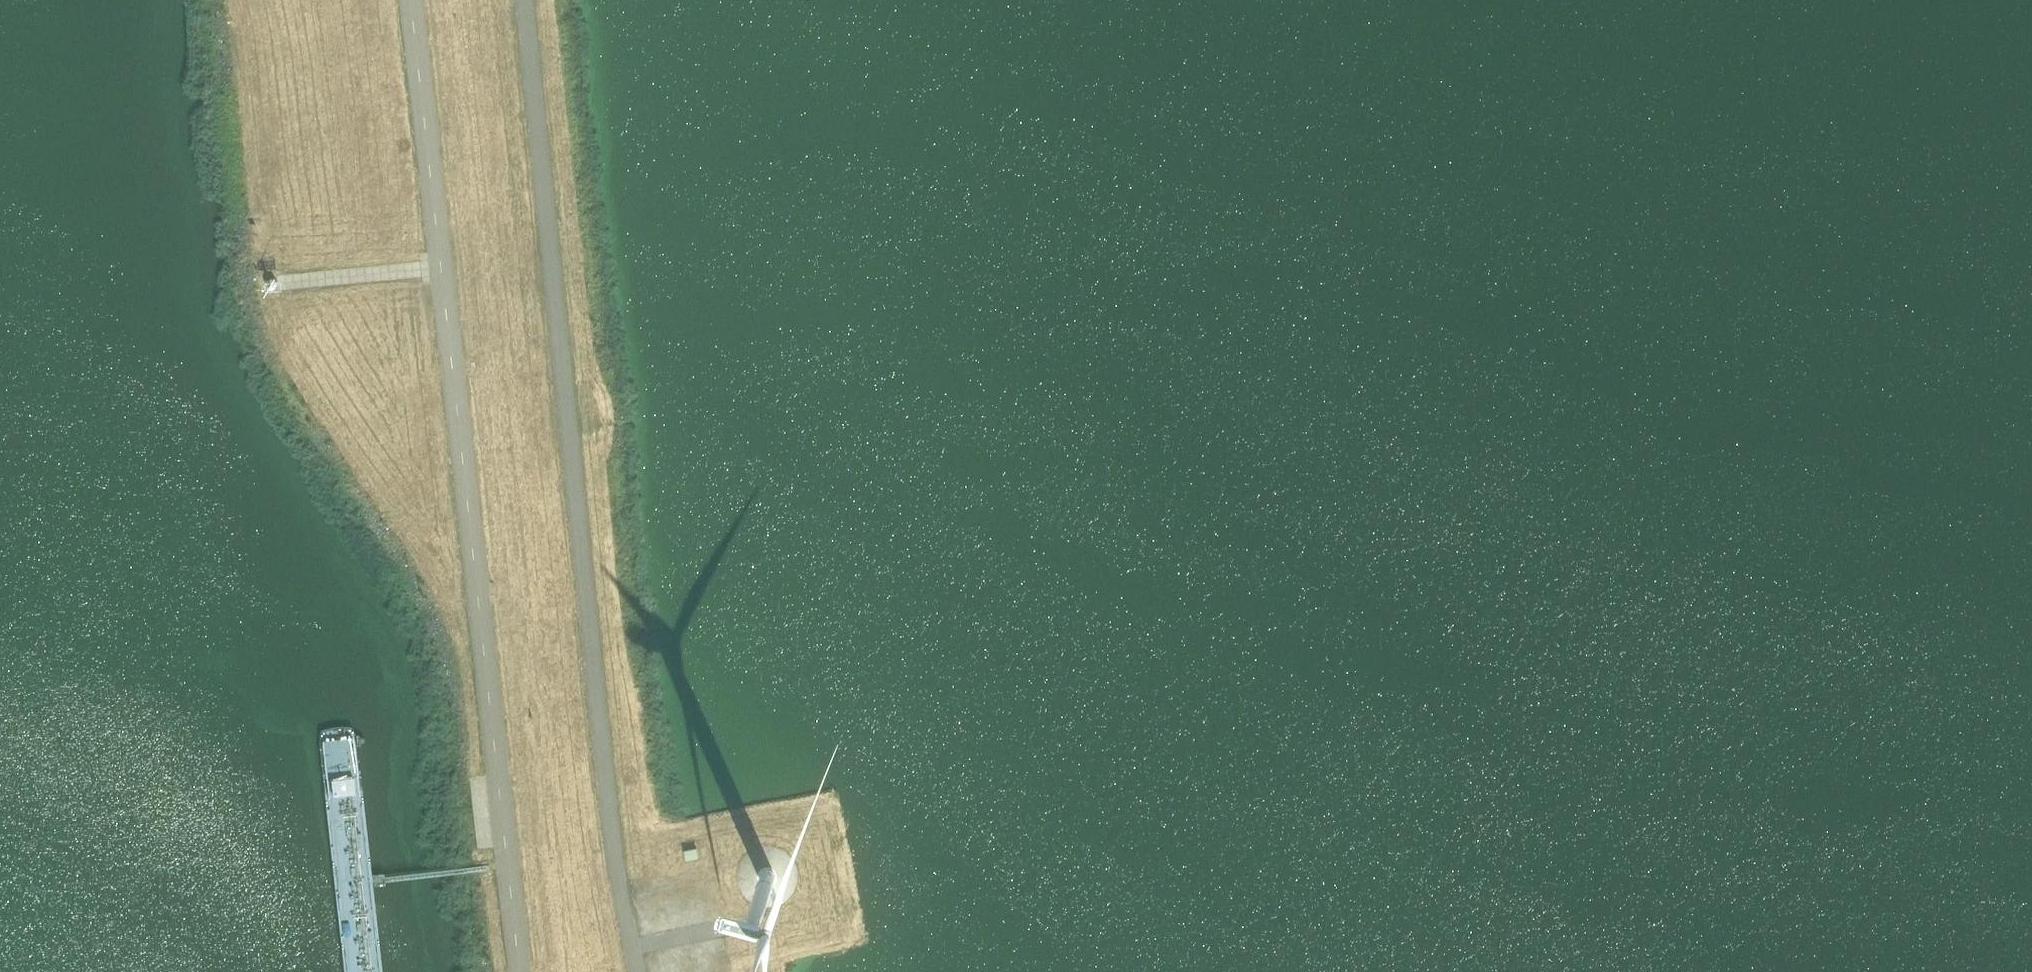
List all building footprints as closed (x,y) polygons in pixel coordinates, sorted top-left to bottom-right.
[(697,848),(684,850),(686,861),(699,859),(697,848)]
